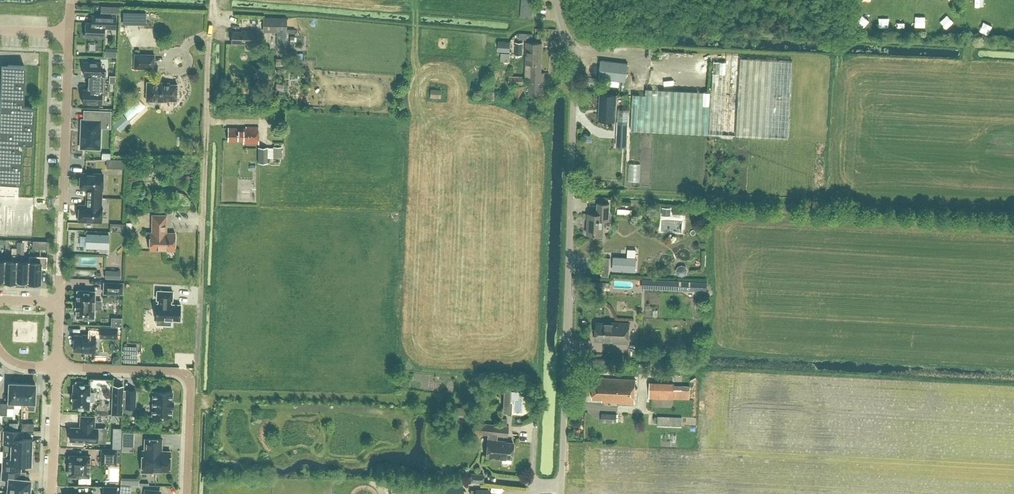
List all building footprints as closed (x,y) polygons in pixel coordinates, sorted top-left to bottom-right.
[(520,16),(533,16),(534,6),(521,5),(520,16)] [(144,24),(145,13),(123,12),(123,23),(144,24)] [(92,15),(91,22),(85,22),(85,36),(104,37),(105,28),(116,28),(116,16),(92,15)] [(263,17),(262,31),(276,32),(276,46),(285,46),(286,18),(263,17)] [(866,30),(872,22),(865,17),(859,25),(866,30)] [(256,44),(256,30),(241,30),(241,31),(232,31),(231,43),(256,44)] [(498,41),(497,51),(510,52),(510,42),(498,41)] [(526,65),(541,66),(542,43),(527,42),(526,65)] [(501,52),(501,60),(510,61),(510,53),(501,52)] [(277,70),(291,66),(287,53),(273,57),(277,70)] [(134,68),(152,68),(152,54),(135,54),(134,68)] [(714,62),(710,134),(788,139),(792,61),(741,58),(741,56),(727,55),(726,62),(714,62)] [(628,63),(601,60),(599,78),(626,81),(628,63)] [(93,82),(105,83),(106,71),(100,70),(101,62),(84,61),(83,75),(93,75),(93,82)] [(300,61),(295,69),(316,82),(321,74),(300,61)] [(24,65),(1,64),(0,97),(0,182),(3,182),(3,183),(19,183),(21,147),(19,147),(19,142),(28,143),(31,143),(33,107),(29,106),(20,106),(20,102),(22,102),(24,65)] [(541,66),(526,65),(525,76),(529,76),(528,96),(543,97),(544,72),(541,72),(541,66)] [(509,75),(508,83),(523,84),(523,76),(509,75)] [(105,83),(93,82),(93,89),(83,88),(82,102),(102,103),(102,94),(107,94),(107,89),(105,89),(105,83)] [(168,100),(177,100),(177,84),(164,83),(164,82),(147,82),(146,100),(168,101),(168,100)] [(523,86),(512,85),(512,96),(523,96),(523,86)] [(430,97),(440,97),(440,89),(430,88),(430,97)] [(633,94),(632,129),(708,133),(710,104),(711,104),(711,92),(646,89),(646,94),(633,94)] [(614,120),(615,95),(602,94),(601,119),(614,120)] [(132,117),(144,106),(139,101),(127,113),(132,117)] [(618,147),(627,147),(629,109),(622,109),(621,118),(618,118),(618,137),(619,137),(618,147)] [(111,121),(111,111),(88,110),(88,119),(82,119),(81,148),(91,148),(91,145),(100,146),(101,120),(111,121)] [(122,114),(113,123),(120,130),(129,121),(122,114)] [(246,126),(246,127),(228,127),(227,140),(243,140),(243,143),(258,143),(258,126),(246,126)] [(720,139),(719,157),(731,157),(731,139),(720,139)] [(281,147),(258,147),(258,162),(267,162),(267,157),(281,157),(281,147)] [(108,163),(123,163),(123,155),(108,155),(108,163)] [(152,179),(153,170),(144,168),(143,178),(152,179)] [(87,197),(101,197),(101,189),(102,189),(103,174),(80,173),(80,188),(87,188),(87,197)] [(101,197),(87,197),(86,205),(79,205),(78,220),(101,221),(101,206),(100,206),(101,197)] [(608,220),(609,203),(598,203),(597,213),(588,213),(587,234),(602,234),(603,220),(608,220)] [(662,220),(662,232),(686,232),(686,214),(673,214),(673,205),(662,205),(662,220)] [(174,249),(174,232),(164,232),(164,227),(166,227),(166,214),(152,214),(151,231),(149,231),(149,249),(174,249)] [(16,280),(27,281),(28,281),(28,261),(29,261),(29,260),(21,260),(22,254),(16,254),(16,255),(17,255),(16,280)] [(16,281),(16,280),(17,255),(16,255),(12,255),(12,261),(5,261),(4,280),(3,280),(3,281),(16,281)] [(81,255),(82,264),(100,263),(99,255),(81,255)] [(35,262),(29,261),(28,261),(28,281),(27,281),(27,282),(40,282),(41,256),(36,256),(35,262)] [(603,256),(601,275),(609,276),(610,257),(603,256)] [(120,270),(105,269),(105,278),(120,278),(120,270)] [(642,288),(677,290),(677,280),(642,279),(642,288)] [(592,281),(592,291),(604,291),(605,282),(592,281)] [(123,293),(123,282),(104,282),(103,292),(123,293)] [(78,290),(77,290),(77,291),(77,299),(75,299),(75,308),(76,308),(76,316),(76,317),(77,317),(85,317),(85,319),(92,319),(92,318),(93,318),(94,318),(94,317),(94,309),(101,309),(101,300),(94,300),(95,292),(95,291),(94,291),(78,290)] [(172,300),(172,291),(156,290),(156,299),(158,299),(158,303),(156,303),(155,319),(162,319),(162,324),(170,325),(171,320),(180,320),(180,304),(170,303),(170,300),(172,300)] [(110,300),(111,308),(123,307),(123,299),(110,300)] [(604,341),(628,342),(629,322),(605,321),(605,322),(596,321),(595,339),(604,340),(604,341)] [(111,337),(112,327),(100,327),(99,337),(111,337)] [(163,346),(178,345),(178,333),(163,334),(163,346)] [(95,352),(95,335),(82,334),(82,335),(74,335),(73,350),(81,350),(81,351),(95,352)] [(634,403),(635,379),(598,377),(598,379),(593,379),(592,398),(602,399),(602,401),(634,403)] [(73,398),(72,407),(89,408),(89,401),(94,401),(94,392),(89,392),(90,384),(82,384),(82,381),(75,381),(75,384),(73,383),(73,393),(72,393),(71,398),(73,398)] [(22,383),(9,383),(8,401),(7,401),(7,403),(0,402),(0,411),(0,414),(7,414),(7,407),(13,407),(14,401),(21,402),(22,383)] [(35,384),(22,383),(21,402),(29,402),(28,409),(34,409),(35,384)] [(649,398),(674,399),(689,399),(689,385),(674,384),(674,383),(650,383),(649,398)] [(122,414),(122,397),(123,385),(113,385),(112,414),(122,414)] [(136,386),(136,403),(150,404),(150,387),(136,386)] [(135,408),(136,390),(126,390),(125,407),(135,408)] [(152,415),(171,415),(172,407),(173,407),(173,400),(172,400),(172,391),(153,391),(152,415)] [(616,413),(601,412),(601,421),(616,422),(616,413)] [(682,417),(658,415),(657,425),(682,426),(682,417)] [(94,428),(94,416),(80,416),(80,424),(81,424),(81,427),(70,427),(70,440),(72,440),(72,443),(83,444),(83,441),(97,441),(98,428),(94,428)] [(472,432),(476,433),(488,434),(488,439),(487,439),(485,457),(502,458),(511,459),(512,442),(504,441),(496,440),(496,435),(507,436),(508,426),(473,422),(472,432)] [(112,427),(111,447),(119,447),(120,427),(112,427)] [(4,430),(3,450),(32,451),(32,447),(33,447),(34,441),(32,441),(32,439),(19,438),(19,431),(22,432),(22,431),(4,430)] [(142,450),(141,471),(156,472),(156,469),(169,470),(170,451),(159,451),(159,447),(161,447),(161,439),(145,438),(144,450),(142,450)] [(121,449),(116,449),(101,449),(101,464),(116,464),(116,461),(121,461),(121,449)] [(32,451),(3,450),(2,470),(21,471),(21,470),(18,470),(18,463),(31,464),(31,462),(33,462),(33,456),(31,456),(32,451)] [(69,455),(68,475),(88,476),(89,456),(69,455)] [(8,490),(31,493),(32,484),(29,484),(30,480),(15,478),(16,471),(21,472),(21,471),(2,470),(1,470),(0,480),(0,483),(8,484),(8,490)] [(482,482),(483,474),(471,473),(470,481),(482,482)] [(176,485),(161,485),(161,493),(176,493),(176,485)] [(102,493),(116,493),(117,486),(103,486),(102,493)]
